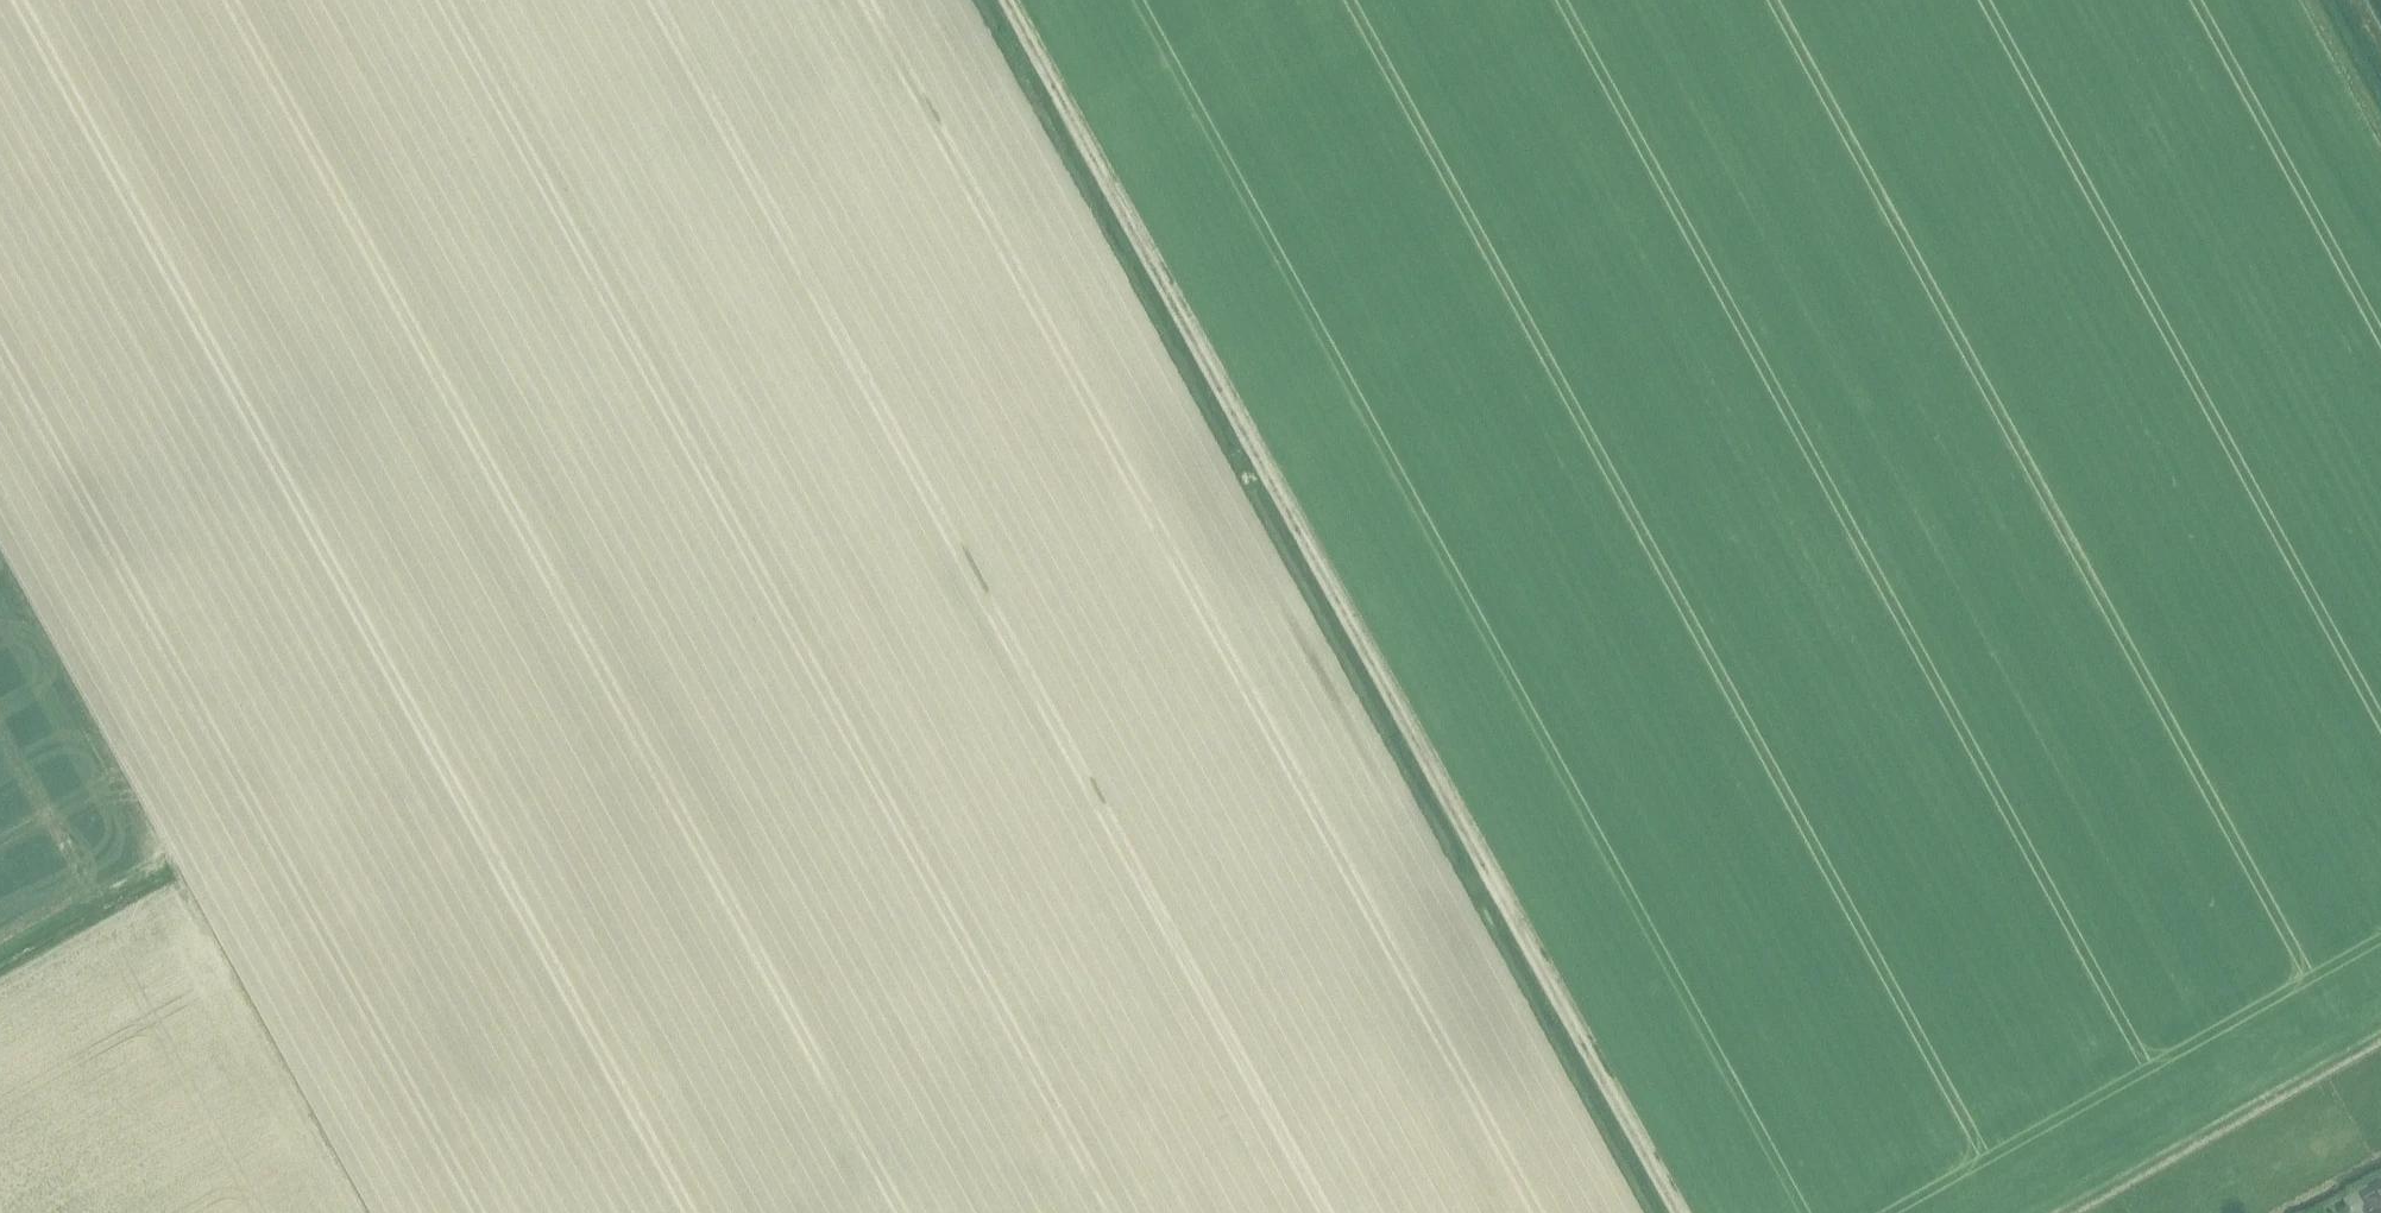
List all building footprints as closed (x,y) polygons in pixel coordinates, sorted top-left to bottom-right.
[(1865,760),(1882,750),(1877,740),(1859,750),(1865,760)] [(2369,1202),(2375,1212),(2380,1212),(2380,1195),(2369,1202)]
